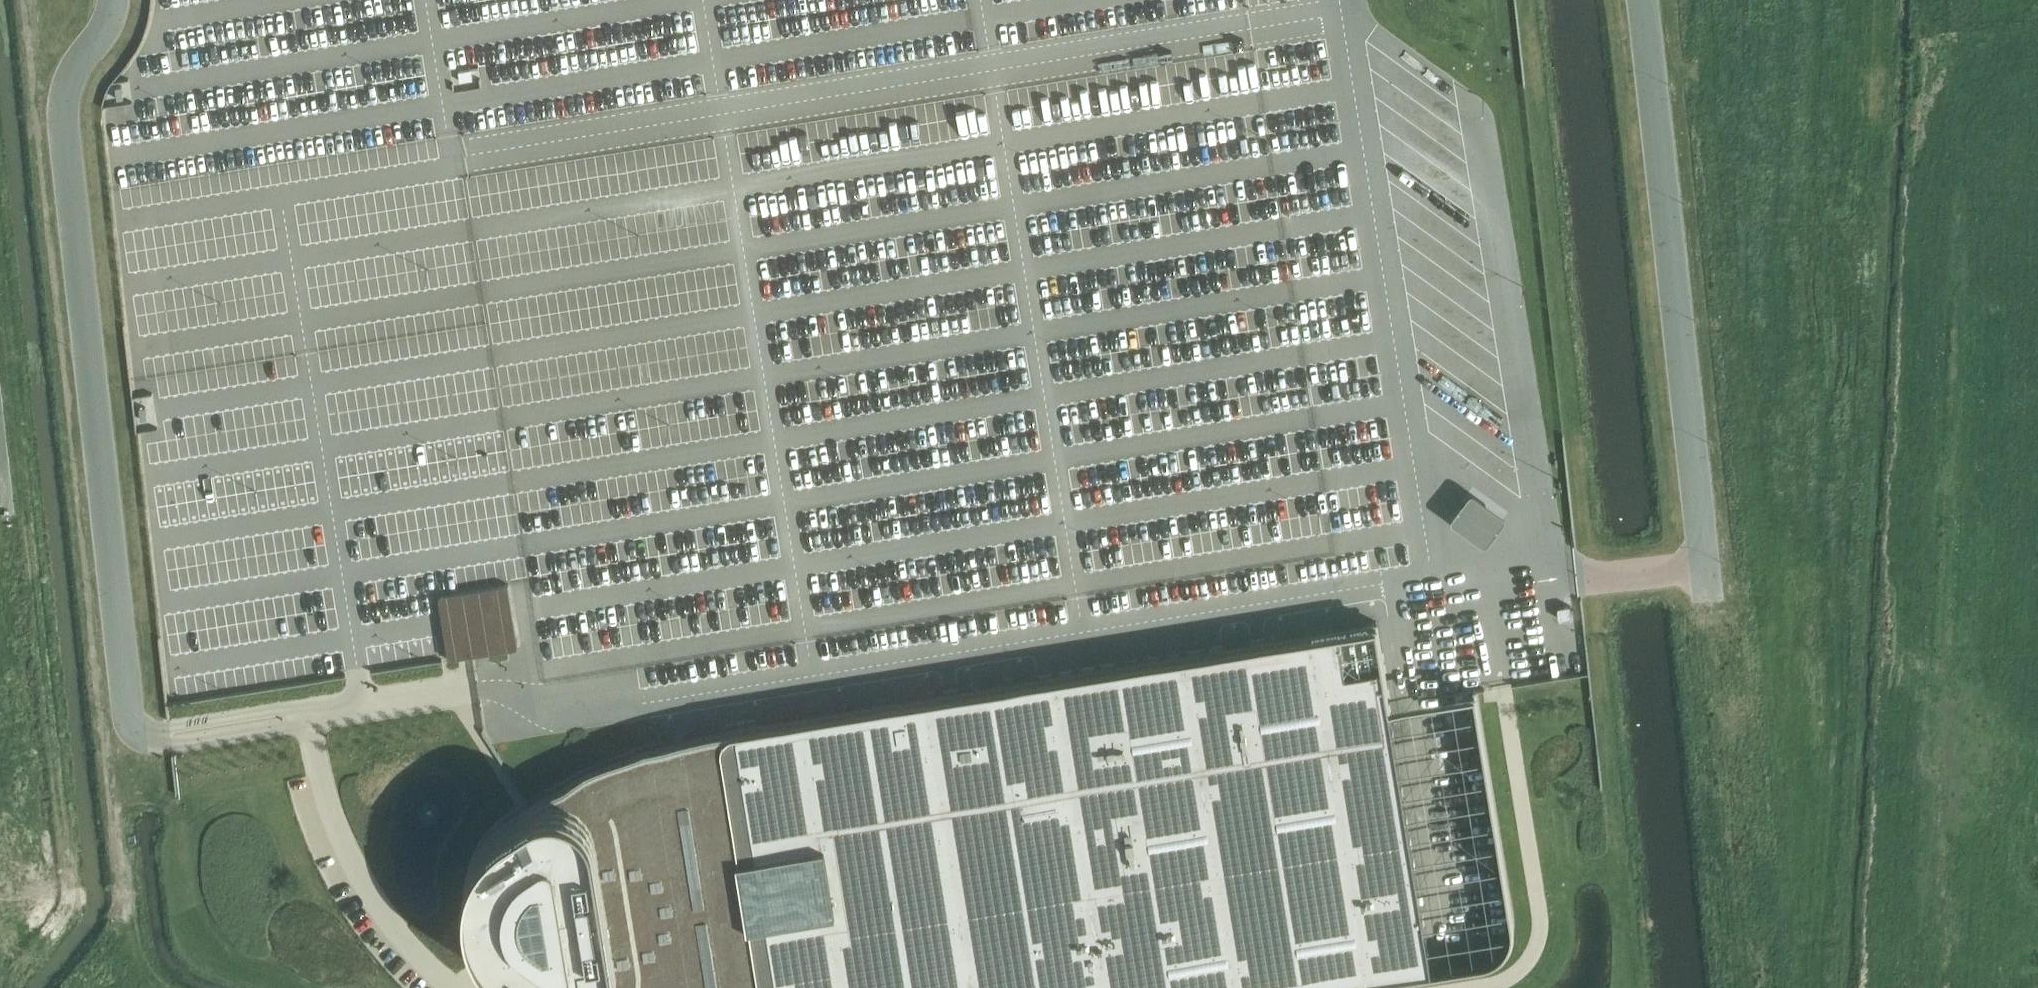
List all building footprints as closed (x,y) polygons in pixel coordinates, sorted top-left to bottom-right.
[(466,896),(467,907),(470,918),(474,929),(479,939),(485,948),(483,950),(485,952),(490,948),(504,961),(500,967),(503,969),(504,967),(509,971),(525,981),(536,987),(1297,987),(1432,966),(1389,703),(1376,621),(883,700),(787,716),(755,721),(727,726),(698,732),(669,740),(641,750),(613,760),(583,773),(570,780),(558,786),(539,797),(520,808),(511,814),(502,820),(497,825),(491,830),(485,838),(479,846),(475,855),(471,864),(468,874),(467,885),(466,896)]
